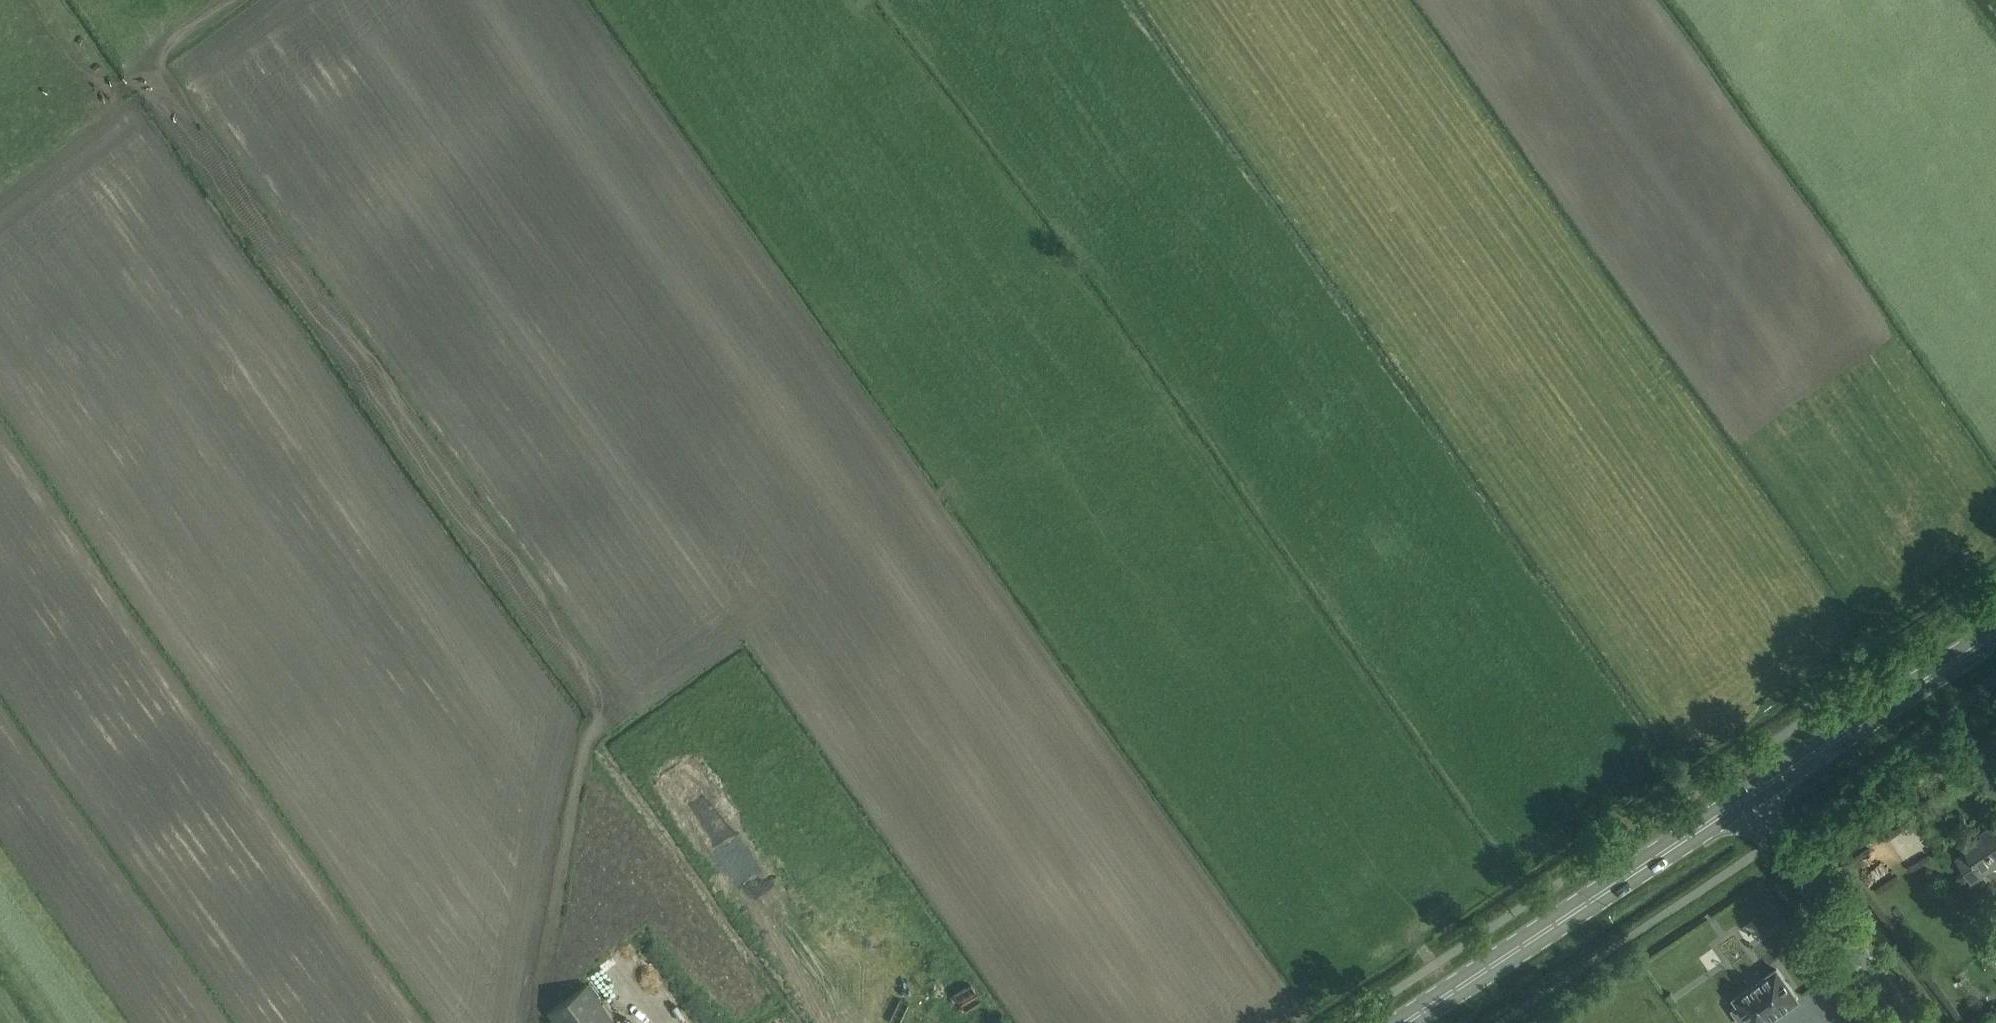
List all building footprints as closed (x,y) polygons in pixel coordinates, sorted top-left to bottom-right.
[(1995,864),(1995,825),(1990,829),(1992,832),(1966,848),(1968,852),(1958,859),(1972,880),(1995,864)] [(1780,1011),(1798,999),(1797,997),(1796,998),(1780,974),(1778,971),(1777,969),(1775,970),(1776,971),(1737,997),(1735,998),(1737,1000),(1741,1006),(1734,1011),(1742,1022),(1749,1022),(1752,1021),(1753,1022),(1763,1022),(1780,1011)] [(872,1022),(905,1022),(946,992),(932,974),(870,1020),(872,1022)] [(554,1022),(629,1022),(634,1020),(625,1008),(613,1017),(588,983),(547,1013),(554,1022)]
